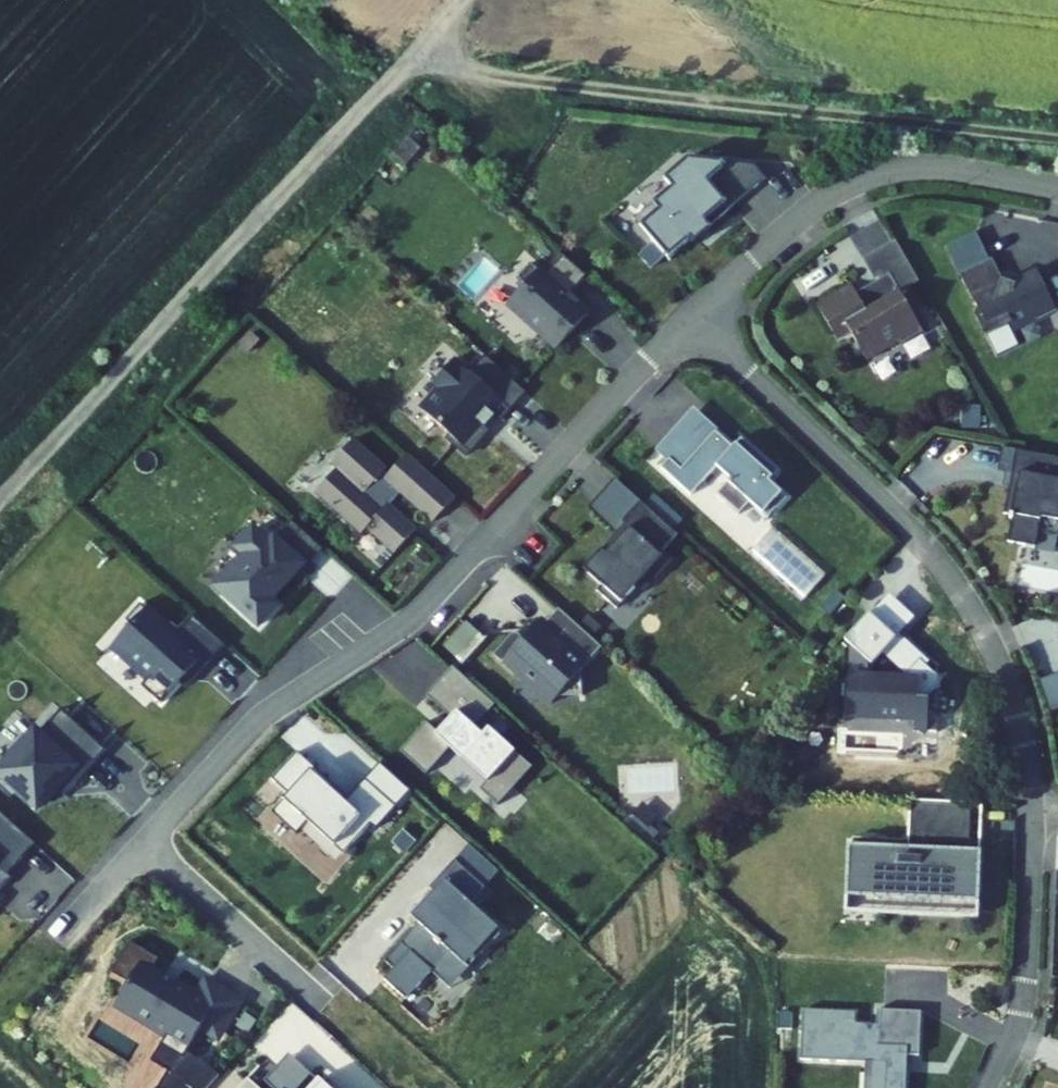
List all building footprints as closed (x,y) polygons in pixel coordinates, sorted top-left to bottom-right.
[(754,164),(704,159),(695,167),(687,158),(663,179),(671,187),(653,204),(658,210),(640,226),(668,259),(690,240),(694,245),(713,228),(710,226),(758,184),(751,176),(758,170),(754,164)] [(704,159),(687,158),(695,167),(704,159)] [(751,176),(758,184),(765,178),(758,170),(751,176)] [(634,220),(640,226),(658,210),(653,204),(634,220)] [(839,340),(851,334),(868,361),(921,329),(900,294),(921,282),(898,242),(866,260),(879,283),(858,296),(852,285),(818,304),(839,340)] [(585,276),(562,255),(543,275),(530,263),(516,278),(529,291),(515,307),(525,317),(541,331),(538,335),(555,350),(587,314),(567,295),(585,276)] [(1057,312),(1038,273),(1017,282),(1016,288),(1004,283),(993,262),(963,277),(980,312),(977,318),(988,338),(1012,326),(1016,327),(1036,318),(1038,322),(1057,312)] [(502,368),(492,359),(475,376),(460,363),(440,385),(446,391),(427,411),(456,437),(453,441),(472,458),(486,443),(489,440),(491,438),(492,436),(492,433),(489,428),(500,417),(506,423),(532,395),(502,368)] [(727,455),(719,448),(724,444),(693,417),(659,454),(667,462),(659,471),(686,496),(689,499),(715,470),(728,482),(714,498),(737,518),(748,505),(766,521),(785,500),(767,484),(777,474),(739,441),(727,455)] [(339,471),(317,496),(364,538),(369,532),(396,557),(418,532),(391,508),(402,496),(410,503),(420,493),(445,515),(457,501),(409,457),(390,478),(386,475),(389,472),(356,442),(334,466),(339,471)] [(1045,456),(1022,451),(1015,488),(1021,490),(1025,472),(1040,476),(1045,456)] [(1045,456),(1040,476),(1025,472),(1021,490),(1015,488),(1009,514),(1013,515),(1013,519),(1016,519),(1010,543),(1038,549),(1041,536),(1057,540),(1057,459),(1045,456)] [(420,493),(410,503),(436,526),(445,515),(420,493)] [(658,546),(620,512),(601,533),(603,535),(575,566),(580,570),(567,584),(581,596),(577,602),(596,620),(615,599),(610,594),(623,580),(636,591),(652,571),(642,562),(658,546)] [(274,604),(295,581),(277,565),(304,535),(294,525),(273,549),(256,534),(239,552),(248,560),(230,579),(236,584),(224,597),(262,631),(281,610),(274,604)] [(826,574),(773,527),(749,554),(801,601),(826,574)] [(322,551),(304,535),(277,565),(295,581),(322,551)] [(236,584),(230,579),(219,592),(224,597),(236,584)] [(871,617),(869,615),(845,641),(851,647),(849,677),(846,676),(843,716),(925,724),(926,703),(925,703),(925,700),(940,684),(925,668),(929,664),(900,636),(915,620),(891,598),(871,617)] [(204,668),(223,648),(195,622),(177,641),(173,638),(139,607),(125,623),(130,628),(112,647),(148,679),(139,689),(159,707),(198,663),(204,668)] [(606,650),(564,612),(533,646),(522,636),(517,637),(505,650),(512,656),(507,662),(555,706),(562,699),(586,699),(585,673),(606,650)] [(470,624),(447,649),(461,662),(484,637),(470,624)] [(512,656),(505,650),(498,658),(505,664),(507,662),(512,656)] [(495,707),(454,670),(428,698),(453,720),(457,724),(443,739),(439,735),(427,724),(401,753),(427,777),(450,751),(487,784),(480,791),(498,808),(533,769),(500,740),(492,748),(482,738),(479,742),(470,734),(474,731),(495,707)] [(61,712),(40,735),(20,757),(2,778),(40,812),(58,791),(66,797),(106,752),(61,712)] [(439,735),(443,739),(457,724),(453,720),(439,735)] [(489,730),(482,738),(492,748),(500,740),(489,730)] [(474,731),(470,734),(479,742),(482,738),(474,731)] [(373,830),(379,835),(400,812),(369,784),(349,806),(334,792),(336,789),(301,757),(276,785),(292,799),(275,818),(300,839),(311,827),(347,859),(373,830)] [(414,796),(383,768),(369,784),(400,812),(414,796)] [(971,805),(910,802),(908,843),(853,840),(850,898),(880,899),(880,911),(977,916),(980,854),(969,853),(963,853),(963,840),(969,840),(971,805)] [(6,876),(21,859),(34,846),(11,826),(0,816),(0,883),(6,876)] [(420,927),(402,946),(388,962),(399,972),(388,985),(408,1003),(420,990),(434,974),(452,990),(470,971),(504,933),(472,905),(486,890),(457,864),(422,902),(427,907),(414,921),(420,927)] [(850,898),(846,898),(845,914),(880,915),(880,911),(880,899),(850,898)] [(182,987),(180,990),(152,973),(159,962),(131,946),(111,980),(128,991),(118,1008),(155,1031),(189,1051),(200,1033),(220,1045),(244,1005),(204,982),(196,995),(182,987)] [(798,1064),(848,1066),(848,1059),(873,1060),(872,1087),(906,1087),(907,1075),(903,1075),(898,1075),(899,1059),(903,1059),(917,1059),(919,1015),(874,1013),(874,1029),(852,1028),(852,1016),(800,1014),(798,1064)] [(293,1056),(267,1084),(271,1087),(327,1087),(293,1056)] [(848,1059),(848,1066),(865,1067),(865,1087),(872,1087),(873,1060),(848,1059)]
